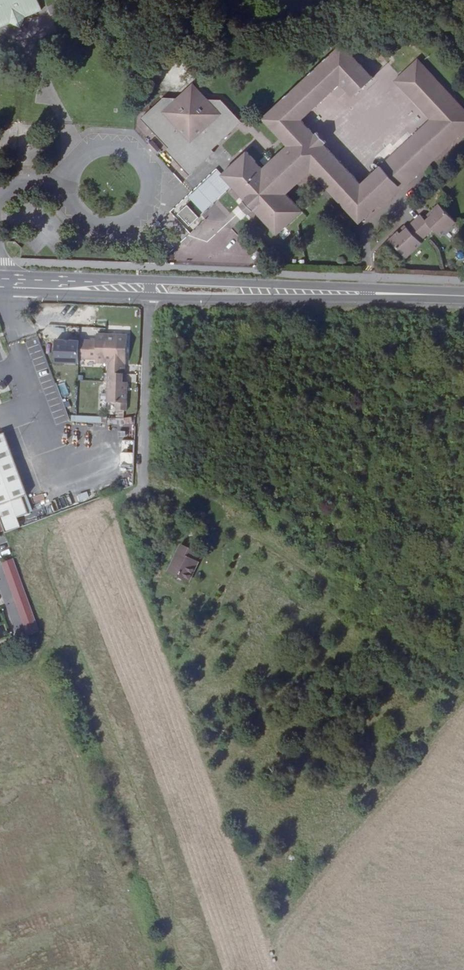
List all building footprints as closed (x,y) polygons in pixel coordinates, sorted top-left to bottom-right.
[(11,20),(24,25),(28,13),(45,6),(43,0),(0,0),(0,25),(11,20)] [(374,75),(343,42),(263,116),(288,145),(264,167),(247,148),(222,172),(233,184),(245,198),(254,208),(277,233),(304,209),(288,192),(311,170),(360,222),(401,185),(404,188),(463,133),(463,105),(420,56),(401,74),(437,115),(431,120),(361,183),(325,144),(327,141),(317,130),(315,133),(302,119),(341,81),(353,95),(374,75)] [(437,115),(401,74),(395,79),(431,120),(437,115)] [(164,95),(155,103),(142,116),(162,138),(169,146),(167,149),(190,174),(215,150),(213,147),(236,127),(232,123),(239,116),(222,98),(207,98),(193,84),(180,96),(164,95)] [(156,152),(162,147),(153,138),(148,142),(156,152)] [(235,186),(222,172),(218,168),(192,192),(190,193),(207,211),(235,186)] [(254,208),(245,198),(239,204),(248,213),(254,208)] [(433,213),(425,219),(434,229),(441,236),(457,221),(440,202),(431,211),(433,213)] [(192,227),(202,218),(190,206),(181,214),(192,227)] [(421,213),(408,226),(421,241),(434,229),(425,219),(421,213)] [(423,243),(421,241),(408,226),(400,233),(398,230),(389,238),(407,258),(423,243)] [(256,256),(258,258),(262,255),(257,249),(253,252),(256,256)] [(128,332),(96,331),(96,341),(79,341),(79,342),(56,341),(55,359),(55,364),(79,365),(79,359),(95,360),(95,365),(111,366),(110,374),(105,373),(105,402),(118,402),(118,409),(127,409),(129,380),(126,380),(128,332)] [(62,397),(68,395),(64,384),(58,385),(62,397)] [(27,529),(24,520),(34,516),(28,500),(33,499),(11,436),(0,440),(0,503),(12,535),(27,529)] [(133,468),(133,453),(121,453),(121,468),(133,468)] [(179,542),(167,571),(192,580),(200,559),(195,556),(198,550),(179,542)] [(43,635),(16,563),(4,568),(30,640),(43,635)]
